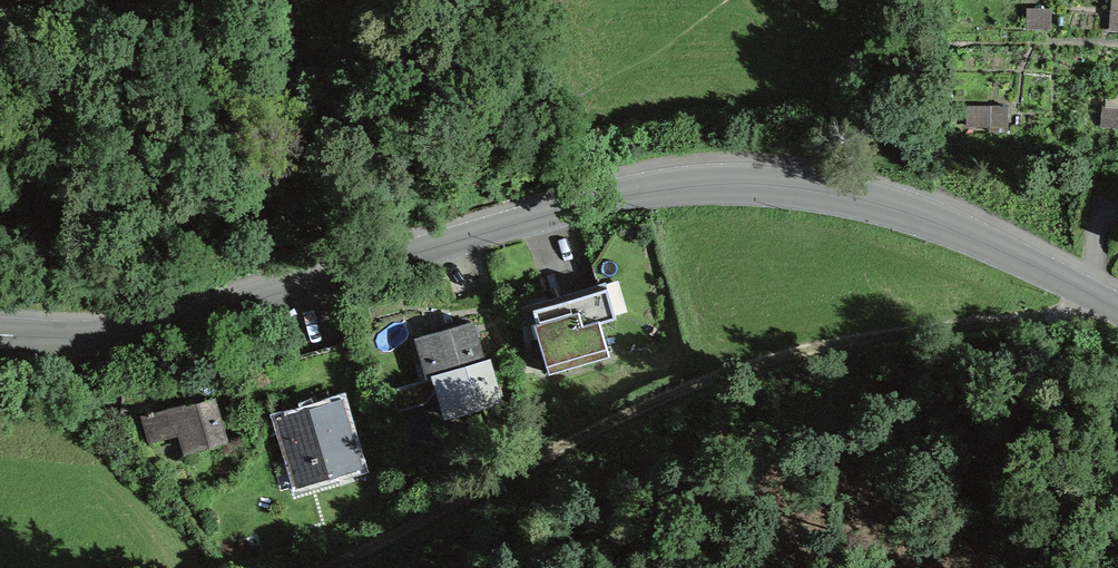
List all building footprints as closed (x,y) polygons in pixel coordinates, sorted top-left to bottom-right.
[(1049,13),(1029,13),(1029,26),(1049,26),(1049,13)] [(988,110),(968,110),(968,123),(988,123),(988,110)] [(1102,123),(1117,125),(1117,111),(1104,110),(1102,123)] [(600,288),(599,285),(555,297),(532,304),(537,321),(533,322),(548,373),(609,355),(600,322),(616,317),(607,286),(600,288)] [(482,362),(470,323),(419,338),(420,339),(424,338),(429,357),(435,376),(439,375),(482,362)] [(500,401),(489,361),(482,362),(439,375),(445,395),(450,412),(447,413),(448,416),(500,401)] [(183,406),(182,404),(172,407),(155,412),(154,409),(145,412),(153,442),(188,431),(194,450),(225,442),(212,398),(183,406)] [(297,411),(286,414),(306,484),(354,470),(347,445),(353,444),(339,398),(297,411)]
